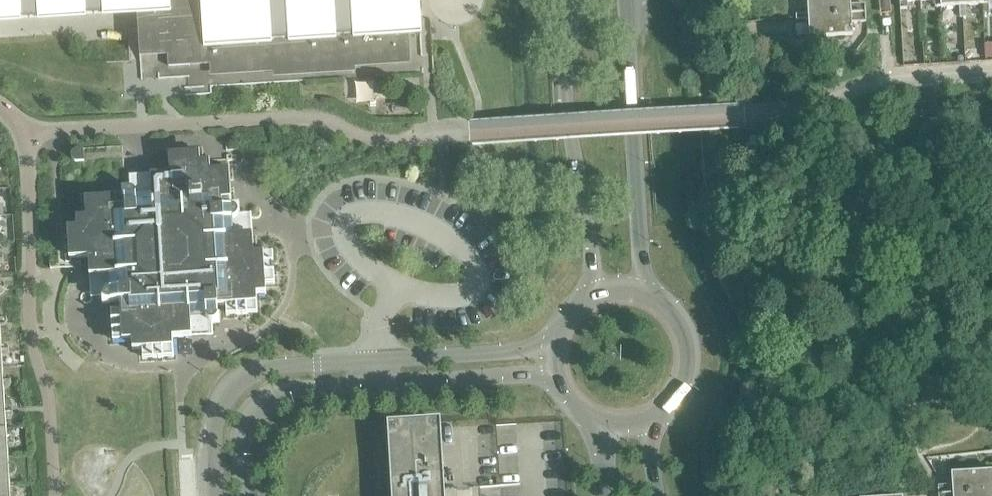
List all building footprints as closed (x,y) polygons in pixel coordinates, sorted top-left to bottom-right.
[(136,13),(139,60),(140,74),(141,74),(157,73),(157,77),(157,79),(186,77),(190,77),(190,87),(191,88),(209,87),(210,87),(298,82),(423,74),(422,57),(419,20),(418,0),(0,0),(0,22),(136,13)] [(795,18),(864,14),(864,5),(849,5),(849,0),(806,0),(806,14),(795,15),(795,18)] [(919,1),(919,0),(898,0),(899,9),(906,9),(906,2),(919,1)] [(940,7),(958,6),(958,18),(961,18),(960,0),(940,0),(940,7)] [(961,18),(964,17),(963,5),(981,4),(981,0),(960,0),(961,18)] [(864,14),(795,18),(795,20),(807,20),(808,38),(851,36),(850,23),(865,22),(864,14)] [(70,155),(70,156),(70,157),(71,157),(71,158),(71,159),(72,159),(72,160),(73,160),(73,161),(74,161),(75,161),(75,162),(76,162),(77,162),(84,161),(83,149),(76,150),(75,150),(74,150),(73,150),(73,151),(72,151),(72,152),(71,153),(71,154),(70,155)] [(77,237),(67,237),(69,258),(88,257),(89,276),(99,276),(100,297),(103,297),(103,298),(104,300),(105,301),(106,302),(107,302),(108,303),(110,303),(119,302),(120,310),(112,311),(110,313),(112,340),(114,341),(131,341),(132,348),(134,350),(142,350),(142,357),(144,359),(171,358),(173,355),(172,338),(189,337),(191,335),(190,328),(212,326),(212,323),(213,323),(214,322),(216,321),(216,320),(217,319),(217,318),(217,316),(217,307),(225,306),(226,314),(228,316),(255,314),(256,312),(255,295),(263,294),(265,292),(265,284),(272,284),(274,282),(272,255),(270,254),(253,255),(252,237),(250,235),(242,236),(241,214),(238,214),(237,213),(237,212),(236,210),(235,209),(234,209),(232,208),(231,208),(222,209),(221,200),(229,200),(230,198),(228,160),(190,162),(189,153),(170,154),(168,156),(169,173),(150,174),(151,184),(129,185),(129,189),(123,189),(124,205),(106,206),(105,196),(86,197),(84,200),(85,217),(78,217),(76,219),(77,237)] [(0,327),(0,495),(10,495),(0,327)] [(479,486),(444,488),(440,429),(440,426),(386,430),(390,495),(480,495),(479,486)] [(937,495),(991,491),(991,470),(951,473),(951,485),(937,486),(937,495)]
